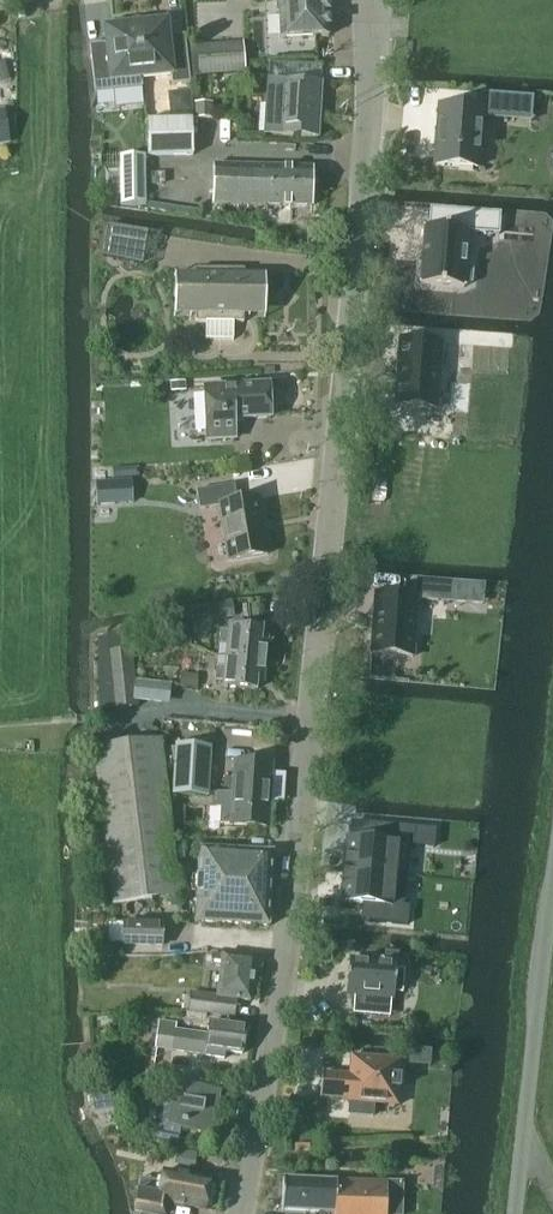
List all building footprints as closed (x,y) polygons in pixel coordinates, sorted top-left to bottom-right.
[(317,36),(329,36),(328,0),(280,0),(282,38),(317,36)] [(158,17),(135,20),(142,78),(171,75),(173,84),(191,82),(186,34),(185,35),(169,36),(167,22),(159,23),(158,17)] [(107,43),(90,45),(96,93),(114,91),(143,88),(142,78),(135,20),(113,22),(113,28),(105,29),(107,43)] [(197,46),(199,73),(200,76),(245,73),(242,41),(197,46)] [(263,135),(281,135),(319,137),(322,83),(266,79),(263,135)] [(171,116),(194,113),(191,89),(168,92),(171,116)] [(438,103),(433,165),(480,169),(484,118),(531,121),(533,97),(481,93),(480,107),(438,103)] [(195,118),(213,118),(213,103),(195,103),(195,118)] [(10,142),(5,111),(0,112),(0,144),(10,142)] [(192,119),(147,120),(148,157),(192,156),(192,119)] [(119,156),(120,204),(121,205),(146,204),(145,155),(119,156)] [(312,207),(312,167),(214,164),(213,204),(312,207)] [(424,228),(420,286),(464,289),(464,287),(464,286),(466,287),(471,284),(472,270),(468,267),(466,267),(468,233),(485,234),(486,222),(500,223),(501,214),(454,211),(453,230),(424,228)] [(143,263),(149,231),(108,225),(103,256),(143,263)] [(245,275),(245,270),(198,269),(198,275),(174,275),(175,316),(196,316),(196,322),(206,322),(206,340),(234,340),(234,322),(243,322),(243,317),(265,317),(266,275),(245,275)] [(400,341),(395,407),(437,410),(442,344),(400,341)] [(473,346),(471,370),(508,373),(510,348),(473,346)] [(206,441),(235,439),(235,420),(272,418),(270,385),(203,389),(206,441)] [(137,467),(112,469),(113,478),(138,477),(137,467)] [(113,481),(114,503),(133,502),(131,480),(113,481)] [(257,499),(235,503),(232,486),(196,493),(199,512),(219,508),(229,563),(267,557),(257,499)] [(376,595),(371,654),(413,658),(417,600),(449,602),(483,605),(484,586),(450,583),(417,581),(416,598),(376,595)] [(235,616),(232,602),(214,606),(217,620),(235,616)] [(225,657),(265,661),(267,641),(261,640),(262,630),(228,626),(227,632),(221,631),(219,645),(226,646),(225,657)] [(129,631),(98,638),(100,710),(115,708),(115,709),(139,706),(138,702),(136,681),(133,649),(132,649),(129,631)] [(263,682),(265,661),(225,657),(224,668),(217,667),(215,680),(223,682),(222,688),(256,691),(257,681),(263,682)] [(197,688),(198,676),(181,674),(180,686),(197,688)] [(112,906),(179,897),(161,740),(94,749),(112,906)] [(175,746),(172,795),(209,797),(212,748),(175,746)] [(268,828),(272,765),(235,763),(233,794),(217,792),(215,807),(220,808),(219,824),(268,828)] [(346,839),(344,871),(406,876),(409,846),(415,847),(417,829),(417,828),(379,825),(378,842),(350,840),(346,839)] [(270,925),(274,851),(199,847),(195,922),(270,925)] [(344,871),(341,902),(362,904),(372,905),(371,921),(408,925),(410,907),(404,906),(406,876),(344,871)] [(163,946),(163,926),(124,924),(124,923),(110,922),(108,942),(123,943),(123,942),(163,946)] [(350,958),(347,996),(356,997),(354,1016),(377,1018),(378,999),(394,1000),(395,993),(403,994),(405,971),(397,970),(399,953),(385,952),(384,961),(350,958)] [(250,1002),(256,959),(212,954),(211,961),(221,962),(217,997),(191,994),(189,1014),(234,1019),(237,1000),(250,1002)] [(207,1034),(176,1029),(176,1022),(159,1020),(155,1048),(204,1055),(225,1059),(226,1052),(241,1054),(246,1027),(209,1022),(207,1034)] [(323,1073),(322,1098),(351,1100),(350,1114),(374,1116),(375,1102),(396,1104),(400,1061),(352,1057),(351,1075),(323,1073)] [(155,1136),(178,1140),(181,1127),(214,1133),(221,1090),(167,1081),(164,1097),(159,1096),(143,1099),(150,1122),(157,1123),(155,1136)] [(112,1089),(91,1092),(94,1113),(114,1110),(112,1089)] [(143,1213),(157,1213),(159,1201),(205,1211),(212,1181),(162,1172),(159,1189),(138,1185),(133,1212),(142,1213),(143,1213)] [(282,1209),(322,1211),(322,1208),(335,1209),(334,1213),(386,1213),(386,1184),(336,1182),(335,1184),(323,1184),(323,1181),(283,1180),(282,1209)]
